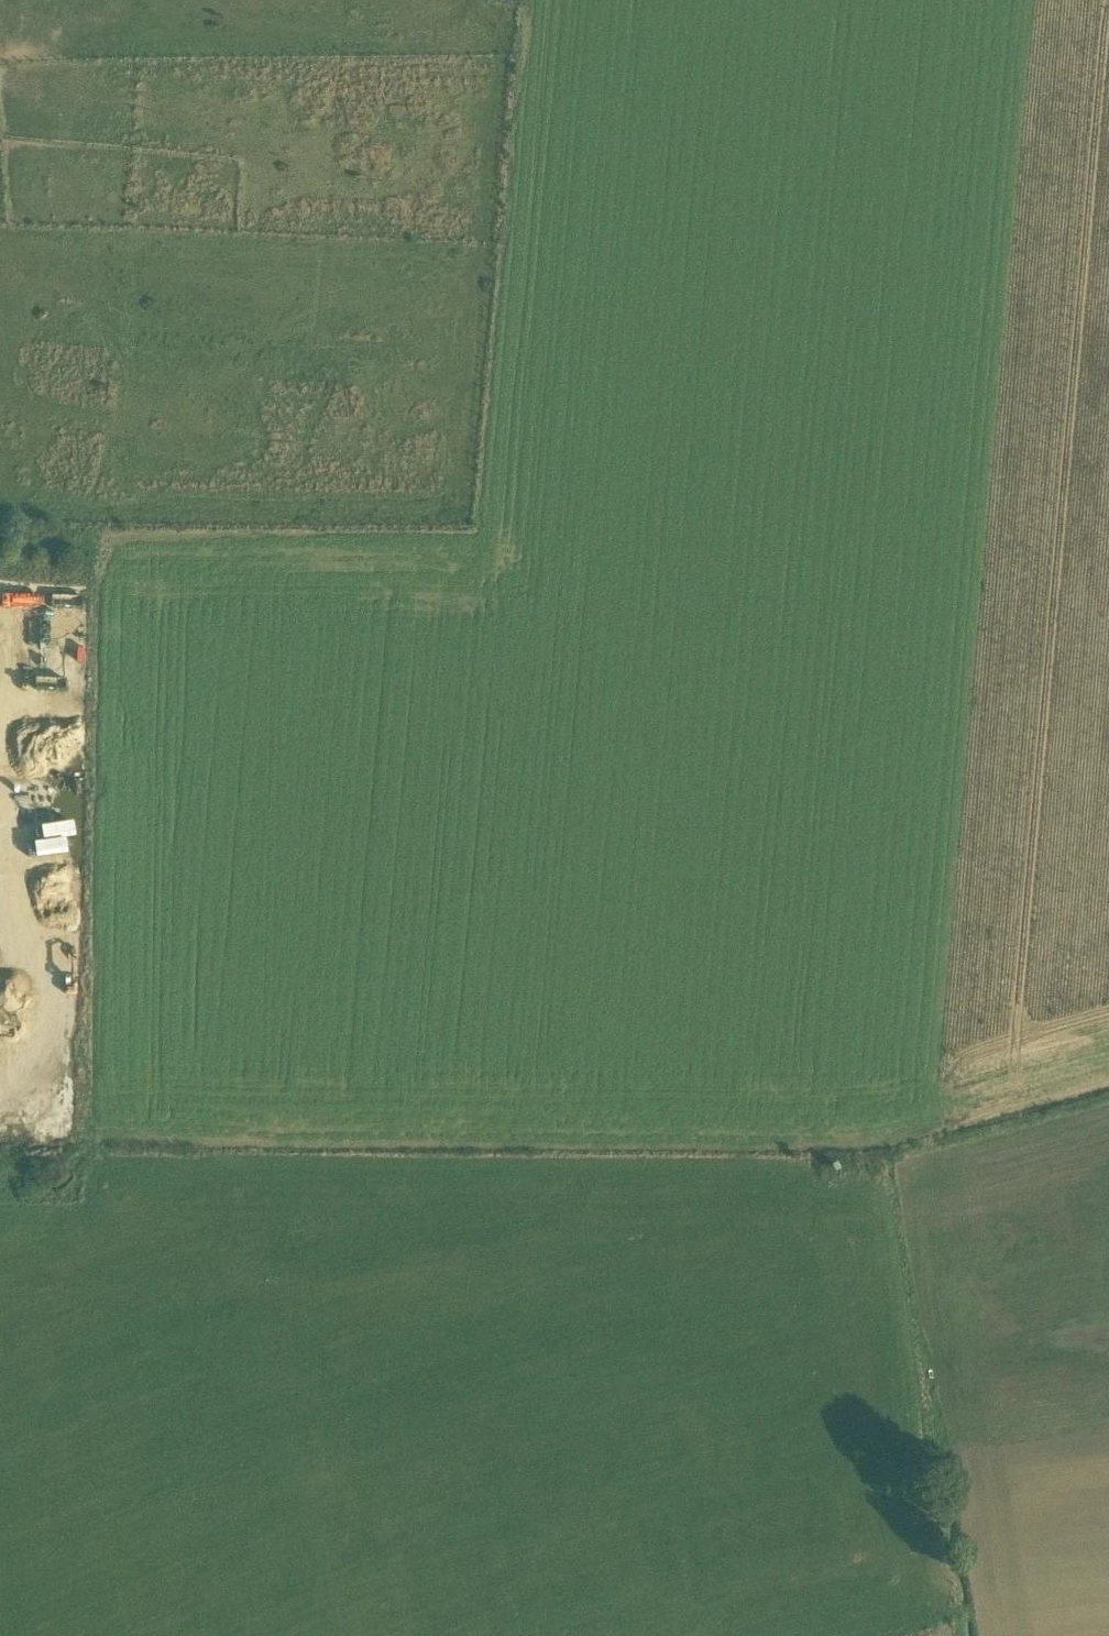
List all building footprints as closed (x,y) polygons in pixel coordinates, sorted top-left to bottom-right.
[(72,855),(74,833),(75,833),(81,726),(64,725),(65,705),(28,703),(28,705),(0,704),(0,852),(72,855)]
